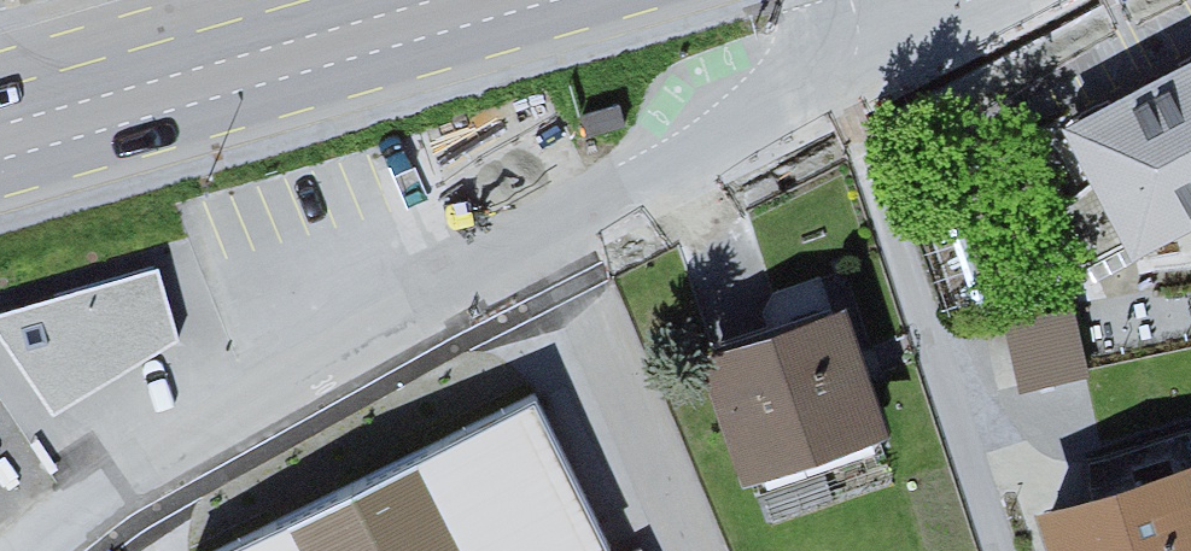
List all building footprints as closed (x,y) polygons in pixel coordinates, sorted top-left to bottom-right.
[(1079,146),(1143,263),(1190,239),(1190,90),(1079,146)] [(0,316),(0,351),(53,421),(183,339),(166,266),(0,316)] [(845,315),(714,358),(756,487),(887,444),(845,315)] [(1084,322),(1016,334),(1029,400),(1097,387),(1084,322)] [(531,392),(208,550),(610,550),(531,392)] [(1053,506),(1066,550),(1190,550),(1190,473),(1189,467),(1053,506)]
